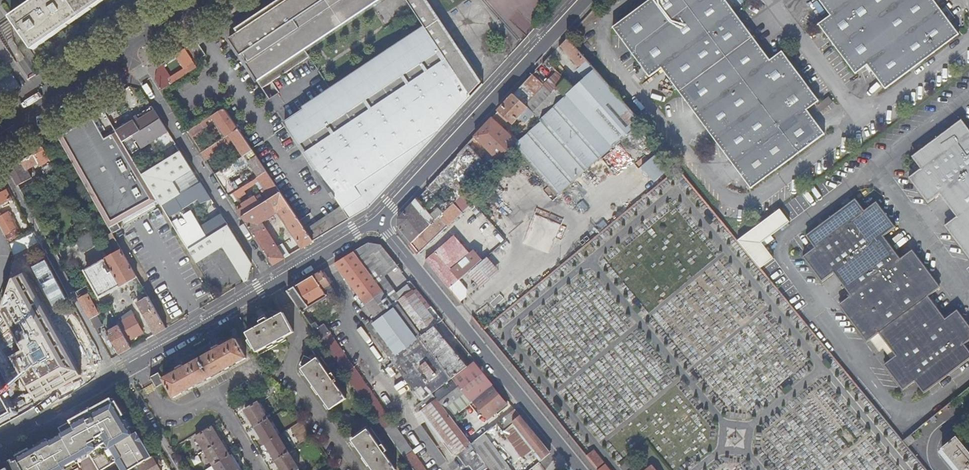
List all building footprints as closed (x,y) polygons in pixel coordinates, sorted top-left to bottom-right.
[(33,49),(102,0),(36,0),(29,5),(11,18),(33,49)] [(236,30),(238,33),(229,39),(240,56),(244,54),(249,62),(246,64),(262,89),(310,57),(305,50),(380,0),(280,0),(236,30)] [(350,220),(369,208),(481,87),(484,84),(427,0),(406,0),(414,12),(425,28),(330,91),(285,122),(342,209),(350,220)] [(825,134),(808,111),(819,102),(782,52),(770,61),(725,0),(650,0),(612,28),(649,78),(662,69),(752,190),(825,134)] [(959,35),(933,0),(818,0),(831,16),(819,25),(856,75),(868,66),(885,90),(959,35)] [(108,15),(115,24),(125,17),(119,8),(108,15)] [(587,61),(567,38),(561,46),(580,68),(585,63),(587,61)] [(206,55),(197,41),(186,49),(195,63),(206,55)] [(53,51),(59,61),(70,54),(63,44),(53,51)] [(195,63),(186,49),(177,56),(189,73),(198,68),(195,63)] [(585,63),(580,68),(583,72),(589,67),(587,65),(585,63)] [(172,85),(160,67),(158,68),(156,80),(163,91),(172,85)] [(7,95),(22,83),(13,71),(0,80),(0,85),(7,95)] [(592,122),(614,147),(642,124),(595,71),(574,88),(565,97),(542,119),(541,120),(564,146),(592,122)] [(534,75),(500,111),(513,124),(519,117),(525,123),(531,117),(538,123),(541,120),(542,119),(538,115),(525,105),(544,85),(534,75)] [(566,79),(557,88),(565,97),(574,88),(566,79)] [(552,93),(544,85),(525,105),(538,115),(542,119),(565,97),(557,88),(552,93)] [(132,137),(133,136),(160,120),(152,107),(132,119),(133,122),(117,131),(117,132),(123,142),(128,139),(132,137)] [(225,108),(189,132),(193,140),(195,138),(216,124),(217,123),(222,130),(220,131),(225,138),(230,135),(240,129),(228,112),(225,108)] [(159,201),(143,175),(123,142),(117,132),(105,139),(89,113),(61,132),(63,134),(59,136),(57,134),(56,135),(112,234),(122,230),(118,225),(159,201)] [(484,160),(492,168),(514,146),(526,135),(523,132),(515,139),(493,118),(476,137),(491,152),(494,154),(492,156),(489,154),(484,160)] [(161,132),(166,129),(160,120),(133,136),(137,142),(135,143),(136,146),(161,132)] [(526,135),(514,146),(557,196),(587,170),(614,147),(592,122),(564,146),(541,120),(538,123),(526,135)] [(961,121),(912,158),(921,170),(909,179),(928,205),(940,196),(956,218),(945,227),(968,259),(968,131),(961,121)] [(212,147),(202,153),(207,161),(230,146),(230,145),(234,142),(243,157),(254,150),(240,129),(230,135),(225,138),(212,147)] [(146,173),(180,152),(172,140),(140,161),(146,173)] [(199,145),(197,146),(202,153),(212,147),(208,141),(204,143),(204,142),(199,145)] [(56,171),(42,144),(29,153),(31,157),(22,162),(22,163),(9,169),(18,186),(31,178),(27,171),(38,165),(40,167),(48,163),(49,165),(43,168),(47,175),(56,171)] [(459,155),(481,178),(492,168),(484,160),(469,144),(459,155)] [(267,172),(254,150),(243,157),(238,160),(225,169),(218,173),(215,174),(221,183),(242,169),(240,167),(248,162),(252,168),(249,170),(252,173),(255,171),(258,177),(267,172)] [(159,201),(162,206),(181,195),(173,183),(192,171),(180,152),(146,173),(143,175),(159,201)] [(458,201),(466,193),(481,178),(459,155),(437,179),(447,190),(458,201)] [(643,164),(655,180),(665,173),(653,157),(643,164)] [(181,195),(200,183),(192,171),(173,183),(181,195)] [(246,186),(233,194),(235,196),(236,198),(238,200),(262,184),(265,189),(262,191),(262,192),(237,209),(242,217),(281,193),(267,172),(258,177),(251,182),(246,186)] [(162,206),(188,250),(227,226),(221,217),(201,229),(191,213),(181,219),(177,212),(187,206),(198,200),(200,203),(211,200),(200,183),(181,195),(162,206)] [(0,193),(0,205),(11,200),(6,190),(0,193)] [(455,203),(458,201),(447,190),(426,210),(437,221),(455,203)] [(273,266),(290,256),(283,245),(277,248),(261,222),(279,211),(303,249),(313,242),(307,232),(281,193),(242,217),(273,266)] [(488,239),(498,231),(466,193),(458,201),(455,203),(463,212),(488,239)] [(398,226),(412,243),(431,225),(422,214),(426,210),(417,200),(399,219),(398,226)] [(913,251),(901,260),(884,237),(896,228),(877,203),(865,212),(856,200),(806,237),(815,249),(803,257),(823,283),(834,274),(851,297),(839,306),(867,343),(879,334),(896,357),(884,366),(903,391),(915,382),(924,394),(968,361),(968,351),(965,345),(968,342),(968,326),(958,311),(946,320),(929,297),(941,288),(913,251)] [(412,243),(420,253),(463,212),(455,203),(437,221),(432,226),(431,225),(412,243)] [(181,219),(191,213),(187,206),(177,212),(181,219)] [(782,207),(739,237),(761,268),(775,257),(764,241),(792,221),(782,207)] [(315,227),(321,237),(350,220),(342,209),(315,227)] [(3,232),(9,229),(2,216),(0,218),(0,227),(3,232)] [(225,250),(246,283),(248,281),(252,265),(227,226),(188,250),(196,264),(221,248),(225,250)] [(307,232),(313,242),(321,237),(315,227),(307,232)] [(9,244),(19,238),(15,231),(11,233),(9,229),(3,232),(9,244)] [(476,251),(484,260),(507,240),(498,231),(488,239),(476,251)] [(96,245),(90,233),(76,241),(83,253),(96,245)] [(119,246),(112,234),(108,236),(115,249),(119,246)] [(427,261),(450,289),(484,260),(476,251),(472,254),(455,235),(427,261)] [(433,393),(467,367),(434,326),(420,337),(397,305),(394,307),(363,265),(366,262),(361,254),(357,257),(353,252),(335,263),(358,295),(359,294),(368,306),(359,313),(372,331),(393,358),(389,361),(389,362),(419,403),(433,393)] [(107,263),(120,286),(137,277),(123,253),(107,263)] [(99,298),(120,286),(107,263),(87,274),(99,298)] [(339,300),(322,272),(288,292),(302,312),(313,305),(318,313),(339,300)] [(420,333),(435,323),(412,291),(397,302),(420,333)] [(79,299),(90,320),(97,316),(101,314),(98,309),(96,311),(88,295),(79,299)] [(137,304),(155,335),(166,329),(148,297),(137,304)] [(247,341),(253,349),(256,348),(258,353),(295,333),(285,314),(269,322),(267,318),(260,321),(263,325),(248,333),(251,339),(247,341)] [(97,316),(90,320),(96,330),(102,326),(97,316)] [(112,327),(118,324),(114,316),(108,319),(112,327)] [(118,324),(119,327),(127,341),(143,333),(133,316),(118,324)] [(312,327),(413,469),(426,469),(399,432),(330,333),(325,325),(319,328),(316,324),(312,327)] [(113,344),(119,356),(131,349),(127,341),(119,327),(104,335),(110,345),(113,344)] [(369,333),(389,361),(393,358),(372,331),(369,333)] [(174,398),(246,358),(236,339),(221,347),(219,345),(214,348),(215,350),(184,367),(183,365),(177,368),(179,370),(163,379),(174,398)] [(332,411),(347,400),(346,398),(349,396),(334,375),(331,377),(318,359),(314,362),(312,359),(305,357),(301,365),(302,366),(305,368),(305,369),(303,370),(332,411)] [(498,423),(515,410),(509,402),(507,404),(492,386),(493,385),(474,362),(467,367),(433,393),(436,397),(452,419),(472,402),(485,418),(466,434),(473,443),(484,434),(498,423)] [(164,383),(158,373),(150,378),(156,389),(164,383)] [(436,397),(433,393),(419,403),(423,409),(431,403),(430,402),(436,397)] [(470,444),(452,419),(436,397),(430,402),(431,403),(423,409),(457,454),(470,444)] [(639,398),(632,404),(637,409),(644,403),(639,398)] [(17,457),(24,469),(64,469),(66,469),(64,467),(89,453),(88,451),(93,448),(94,450),(107,442),(118,460),(117,461),(122,469),(131,469),(151,458),(137,433),(132,435),(121,416),(124,415),(116,403),(114,404),(111,400),(84,415),(87,421),(75,428),(68,431),(65,425),(59,428),(63,436),(51,442),(50,441),(31,452),(30,450),(25,452),(17,457)] [(299,469),(259,403),(245,411),(281,469),(298,469),(299,469)] [(540,461),(551,453),(515,410),(498,423),(505,431),(514,424),(537,452),(535,454),(540,461)] [(87,421),(84,415),(72,421),(75,428),(87,421)] [(72,421),(65,425),(68,431),(75,428),(72,421)] [(530,458),(535,454),(537,452),(514,424),(505,431),(530,458)] [(237,462),(234,463),(225,448),(227,446),(219,433),(217,434),(213,426),(196,437),(211,462),(216,469),(242,469),(237,462)] [(373,469),(397,469),(384,453),(388,451),(383,445),(380,447),(368,430),(353,440),(373,469)] [(484,434),(473,443),(472,444),(471,445),(485,464),(489,469),(510,469),(484,434)] [(904,442),(909,448),(916,442),(912,436),(904,442)] [(957,438),(943,450),(960,469),(968,469),(968,453),(957,438)] [(471,445),(470,444),(457,454),(466,467),(470,465),(474,469),(478,469),(485,464),(471,445)] [(597,469),(610,469),(594,451),(586,456),(597,469)] [(17,457),(5,463),(6,464),(8,469),(6,469),(24,469),(17,457)] [(137,467),(139,469),(161,469),(153,457),(137,467)]
